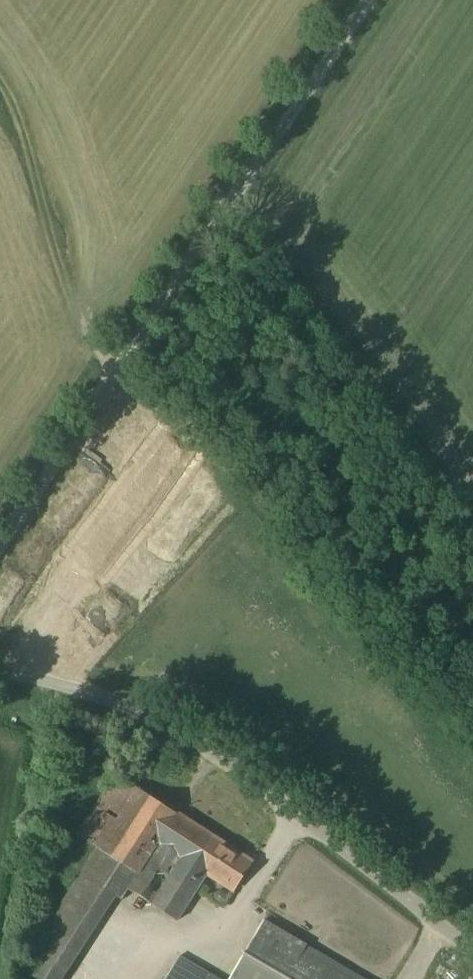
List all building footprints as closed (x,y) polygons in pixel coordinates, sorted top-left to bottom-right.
[(65,973),(116,894),(123,899),(129,889),(178,920),(196,891),(209,873),(234,890),(253,862),(147,793),(147,794),(117,774),(78,834),(97,847),(20,969),(36,978),(61,978),(65,973)] [(264,921),(230,978),(364,978),(264,921)] [(181,955),(167,978),(221,978),(181,955)]
